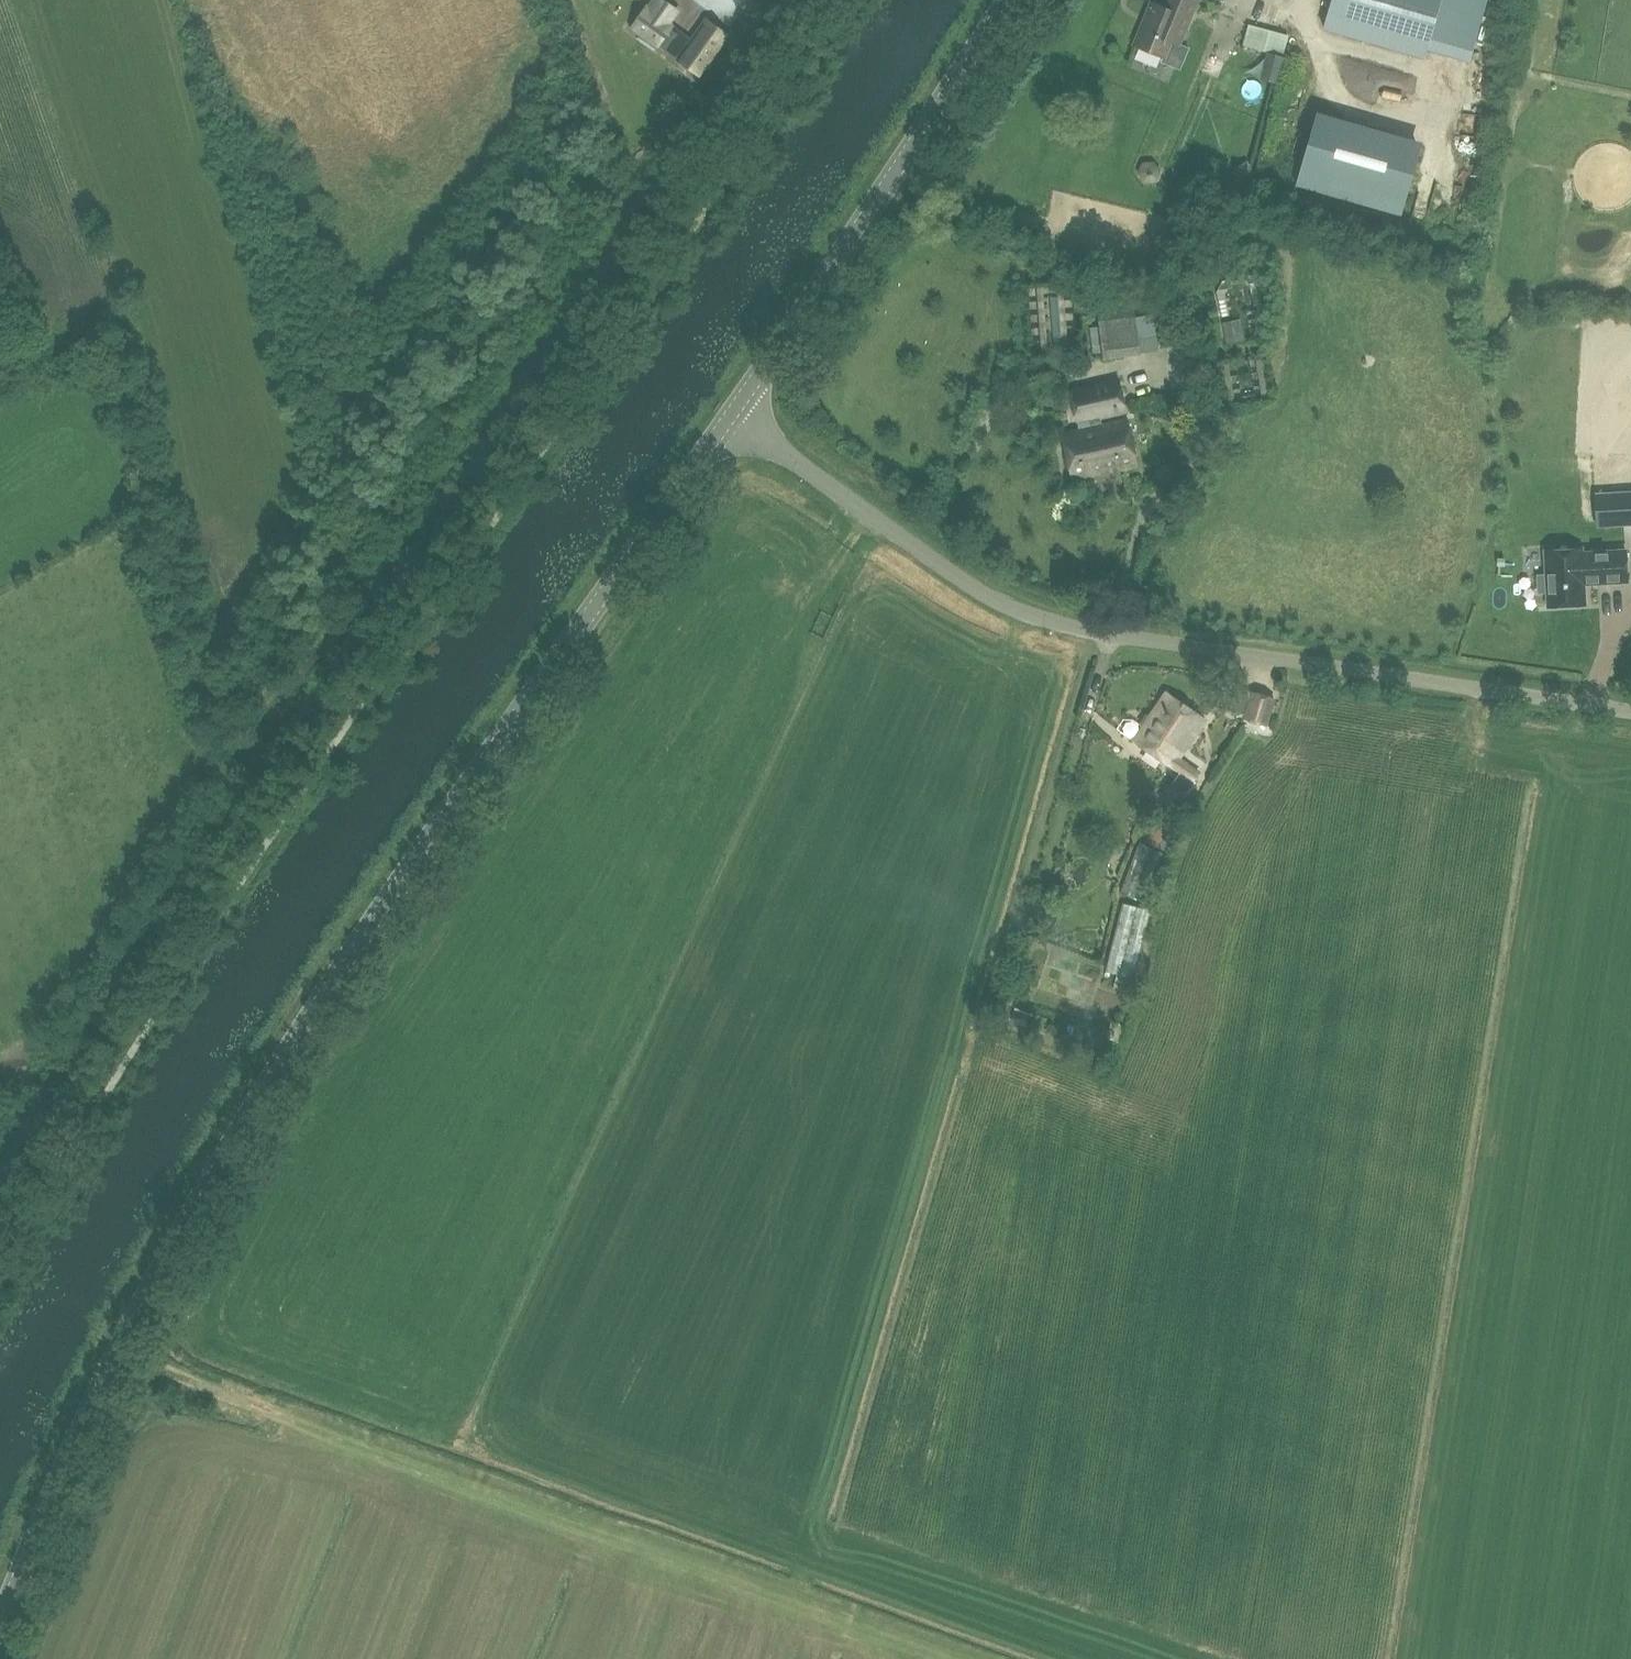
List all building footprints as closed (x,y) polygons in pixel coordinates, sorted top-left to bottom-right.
[(1172,41),(1180,45),(1191,16),(1198,0),(1165,0),(1162,7),(1151,2),(1133,45),(1165,58),(1172,41)] [(1322,28),(1424,57),(1427,48),(1471,61),(1487,0),(1330,0),(1322,28)] [(672,26),(646,8),(633,27),(658,45),(672,26)] [(707,20),(678,59),(699,74),(727,35),(707,20)] [(1288,35),(1248,24),(1242,45),(1282,56),(1288,35)] [(1296,184),(1400,214),(1419,151),(1315,121),(1296,184)] [(1252,174),(1246,165),(1235,171),(1240,180),(1252,174)] [(1095,299),(1104,357),(1140,352),(1132,294),(1095,299)] [(1222,323),(1226,345),(1245,341),(1241,320),(1222,323)] [(1064,433),(1074,479),(1136,466),(1126,420),(1102,425),(1100,419),(1127,412),(1119,378),(1067,390),(1076,425),(1078,424),(1080,429),(1064,433)] [(1608,493),(1610,525),(1630,524),(1630,491),(1608,493)] [(1582,548),(1545,550),(1547,574),(1537,574),(1538,593),(1548,592),(1548,606),(1585,604),(1584,583),(1628,581),(1626,550),(1582,553),(1582,548)] [(1246,713),(1263,719),(1270,696),(1252,691),(1246,713)] [(1153,752),(1186,705),(1167,692),(1134,739),(1153,752)] [(1205,718),(1186,705),(1153,752),(1170,764),(1170,765),(1179,771),(1172,782),(1187,792),(1201,771),(1179,756),(1205,718)] [(1162,801),(1146,842),(1171,852),(1187,811),(1162,801)] [(1148,901),(1167,852),(1140,841),(1121,890),(1148,901)] [(1131,991),(1151,909),(1123,902),(1106,972),(1116,974),(1113,987),(1131,991)] [(1107,1039),(1120,1043),(1125,1028),(1112,1024),(1107,1039)]
